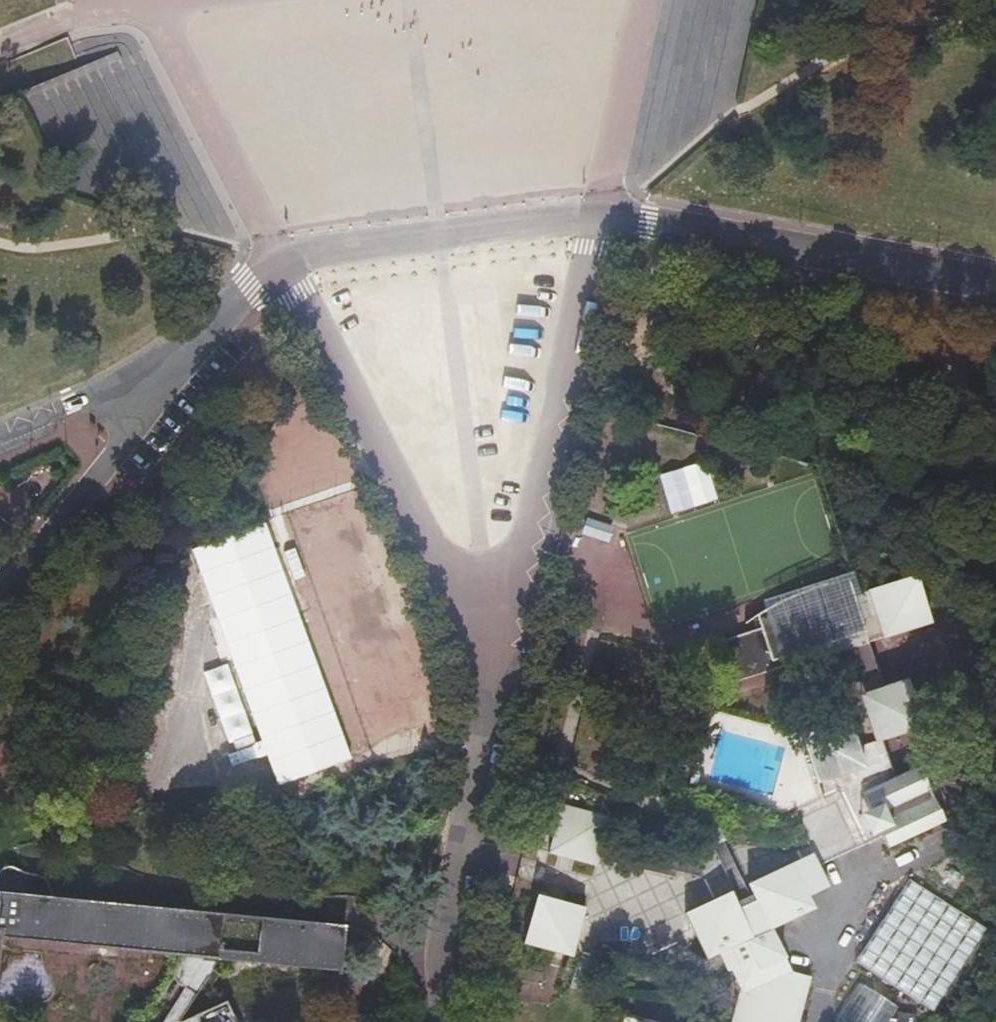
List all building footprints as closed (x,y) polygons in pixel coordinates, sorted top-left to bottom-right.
[(23,106),(115,56),(117,62),(121,60),(117,51),(79,67),(63,74),(4,99),(0,100),(0,108),(23,106)] [(706,478),(668,492),(677,516),(715,502),(706,478)] [(584,524),(580,536),(604,544),(608,533),(584,524)] [(872,619),(879,642),(926,628),(911,581),(850,599),(845,580),(840,582),(834,584),(828,585),(823,587),(817,589),(812,591),(806,593),(801,595),(796,597),(790,599),(785,602),(780,604),(774,607),(769,610),(764,612),(759,615),(754,618),(757,631),(720,644),(734,685),(783,669),(780,662),(863,636),(859,624),(872,619)] [(867,647),(879,642),(872,619),(859,624),(863,636),(867,647)] [(898,640),(897,672),(925,672),(926,641),(898,640)] [(854,688),(864,720),(886,714),(879,690),(877,682),(854,688)] [(886,714),(864,720),(863,720),(870,746),(878,743),(918,731),(903,684),(879,690),(886,714)] [(718,953),(736,989),(754,992),(796,997),(801,979),(787,975),(766,931),(809,911),(803,898),(824,888),(815,868),(878,840),(886,859),(943,833),(934,813),(931,815),(928,808),(919,790),(910,772),(890,780),(878,743),(870,746),(854,751),(846,724),(796,739),(817,800),(789,814),(809,856),(744,887),(750,903),(747,905),(743,906),(738,909),(737,909),(733,911),(725,895),(681,916),(702,960),(718,953)] [(919,790),(928,808),(937,804),(928,786),(919,790)] [(558,806),(545,853),(593,866),(606,819),(558,806)] [(702,837),(737,909),(738,909),(743,906),(747,905),(714,831),(709,834),(702,837)] [(930,868),(945,888),(957,878),(942,858),(930,868)] [(181,954),(201,955),(216,957),(336,969),(336,973),(338,973),(338,971),(345,972),(349,933),(342,933),(342,926),(47,896),(47,891),(47,889),(47,886),(46,884),(45,882),(44,880),(42,878),(40,876),(38,875),(36,874),(34,873),(32,873),(25,872),(3,870),(1,891),(0,891),(0,936),(181,954)] [(851,965),(928,1014),(981,933),(905,883),(851,965)] [(526,943),(525,945),(569,957),(582,909),(533,896),(521,938),(526,943)] [(181,954),(179,955),(177,956),(175,958),(173,960),(172,962),(171,964),(171,966),(170,969),(170,971),(171,973),(171,976),(144,1018),(139,1018),(136,1018),(135,1018),(134,1019),(133,1020),(132,1021),(131,1021),(159,1021),(201,955),(181,954)] [(159,1021),(175,1021),(216,957),(201,955),(159,1021)] [(873,980),(864,995),(889,1011),(898,996),(873,980)] [(738,995),(735,1006),(752,1009),(756,1009),(792,1013),(796,997),(754,992),(736,989),(738,995)] [(193,1015),(196,1021),(233,1021),(224,1001),(193,1015)] [(735,1006),(731,1021),(790,1021),(792,1013),(756,1009),(752,1009),(735,1006)] [(615,1021),(652,1021),(641,1019),(642,1016),(619,1009),(615,1021)]
